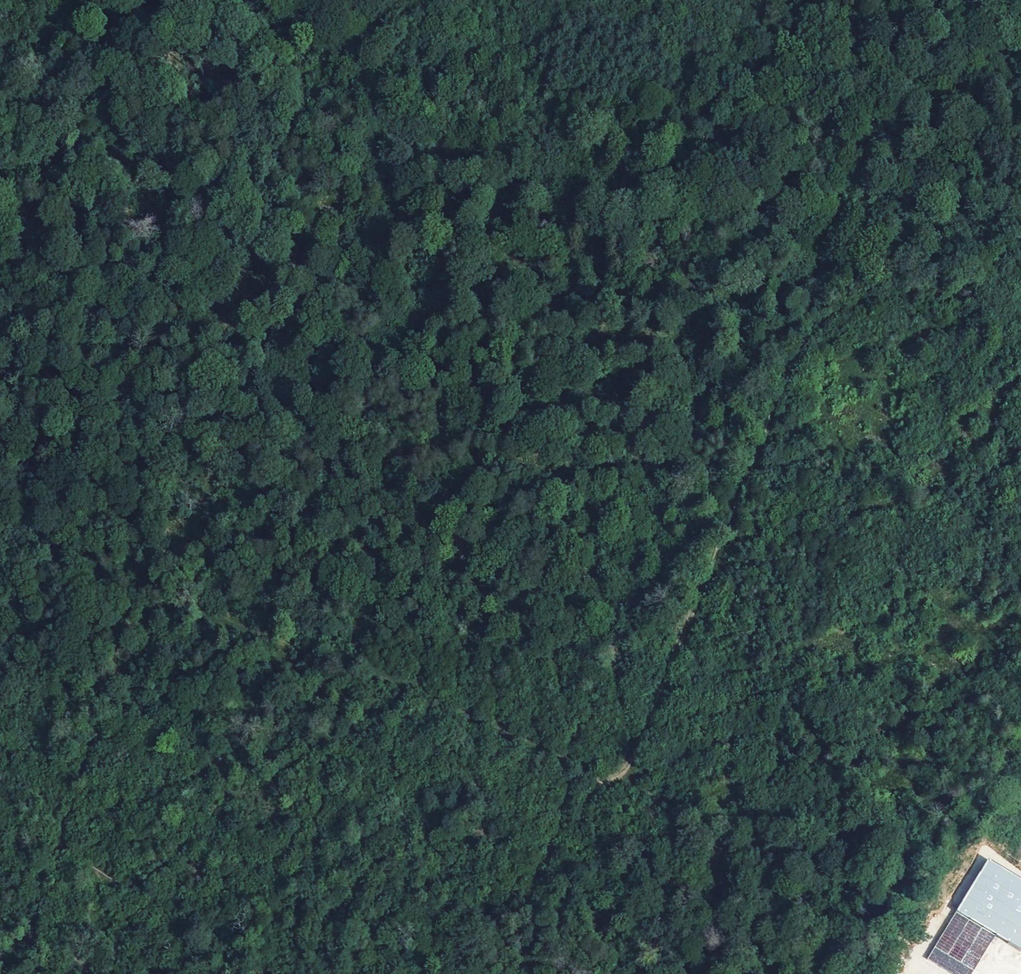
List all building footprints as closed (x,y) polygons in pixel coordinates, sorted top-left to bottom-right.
[(988,858),(927,959),(952,973),(971,973),(995,935),(1020,951),(1020,950),(1020,879),(988,858)]
